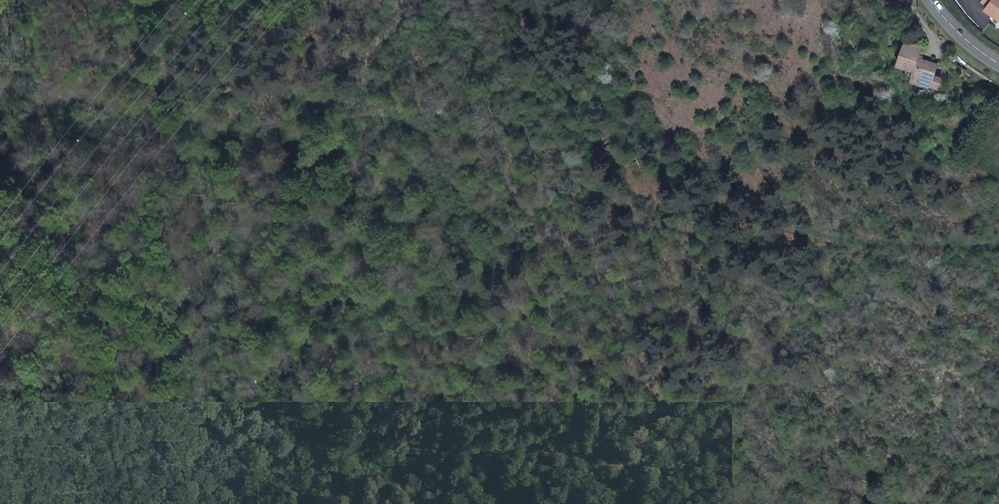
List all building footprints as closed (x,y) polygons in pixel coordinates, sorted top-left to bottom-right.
[(998,18),(998,0),(987,0),(984,5),(981,9),(995,19),(997,16),(998,18)] [(937,64),(922,59),(918,58),(919,55),(922,47),(905,42),(897,66),(907,68),(913,71),(912,74),(911,77),(920,79),(919,83),(928,86),(937,89),(941,78),(934,76),(937,64)] [(927,88),(928,86),(919,83),(920,79),(911,77),(909,83),(927,88)]
